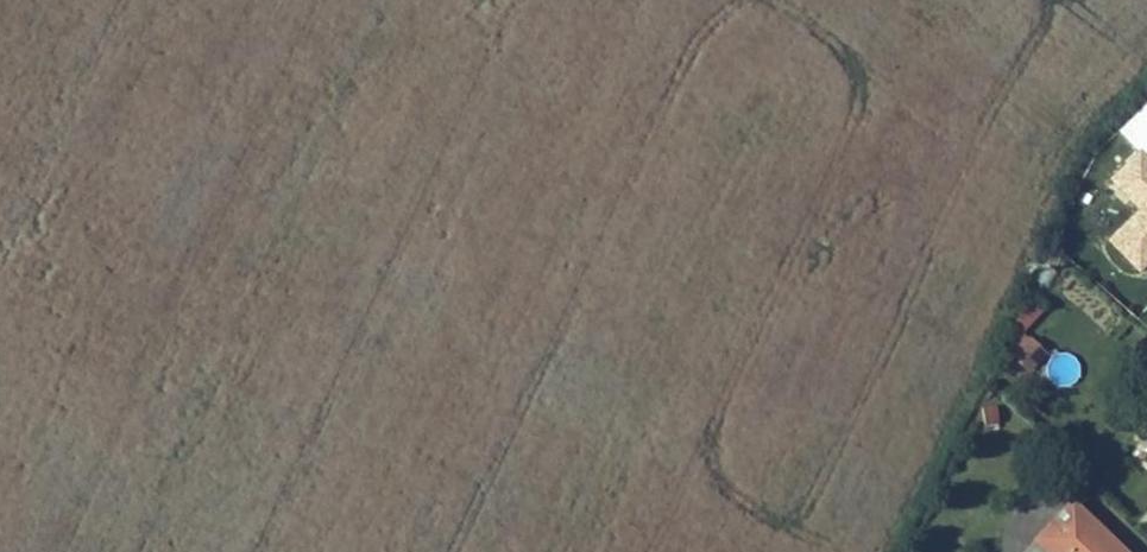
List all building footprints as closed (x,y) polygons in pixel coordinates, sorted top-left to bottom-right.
[(1017,367),(1036,352),(1021,334),(1002,351),(1017,367)] [(1062,498),(1029,535),(1048,551),(1122,551),(1062,498)] [(1020,551),(1048,551),(1029,535),(1016,549),(1020,551)]
